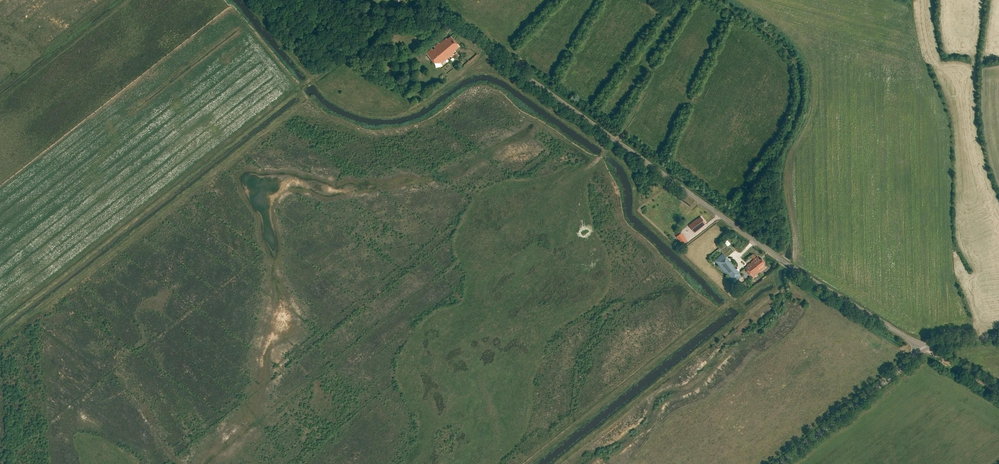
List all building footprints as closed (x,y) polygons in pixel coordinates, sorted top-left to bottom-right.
[(432,49),(427,53),(435,63),(438,60),(442,65),(446,62),(445,61),(451,56),(452,57),(454,55),(454,54),(456,52),(455,51),(460,47),(451,36),(448,39),(447,38),(440,44),(439,43),(435,47),(436,48),(434,50),(432,49)] [(697,219),(690,225),(696,232),(703,227),(702,225),(705,222),(701,217),(698,219),(697,219)] [(681,234),(676,237),(682,245),(687,241),(681,234)] [(714,261),(733,283),(742,276),(719,249),(709,257),(713,262),(714,261)] [(763,264),(765,262),(762,259),(760,260),(757,257),(751,262),(752,262),(750,264),(750,263),(747,265),(748,266),(745,268),(753,277),(766,267),(763,264)]
